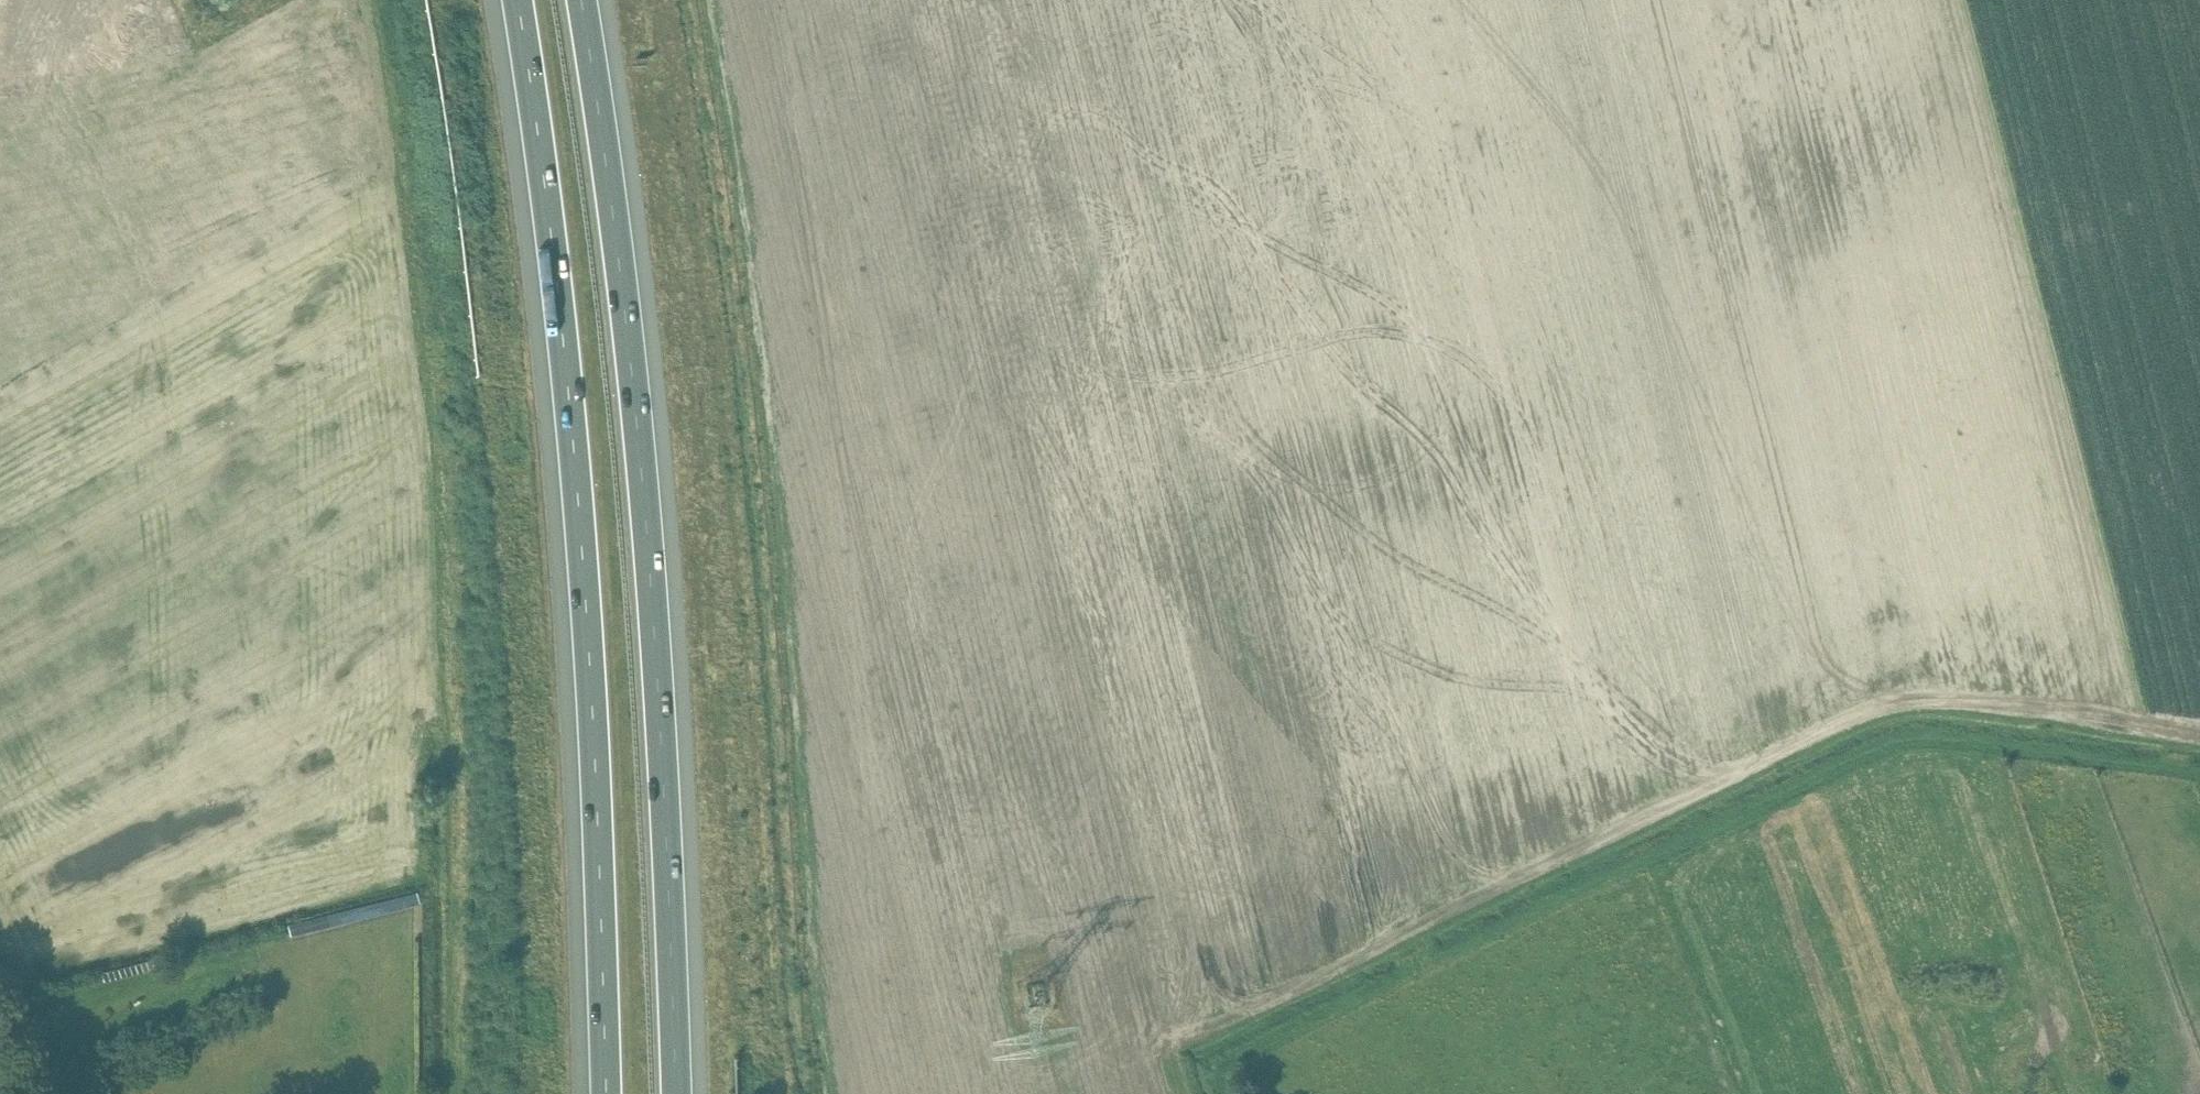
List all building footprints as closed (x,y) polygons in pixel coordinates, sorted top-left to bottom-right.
[(98,4),(103,13),(113,8),(109,0),(105,0),(98,4)] [(131,7),(122,12),(127,22),(137,16),(131,7)] [(122,12),(112,18),(117,27),(127,22),(122,12)] [(81,13),(71,19),(76,28),(86,23),(81,13)] [(71,19),(61,24),(66,34),(76,28),(71,19)] [(95,27),(85,33),(90,42),(100,37),(95,27)] [(85,33),(75,38),(80,48),(90,42),(85,33)] [(17,49),(7,54),(12,64),(22,58),(17,49)] [(0,58),(0,65),(3,69),(12,64),(7,54),(0,58)] [(170,56),(152,67),(171,101),(190,90),(170,56)] [(28,65),(18,70),(23,80),(33,74),(28,65)] [(152,67),(133,77),(153,111),(171,101),(152,67)] [(18,70),(8,76),(14,85),(23,80),(18,70)] [(133,77),(115,87),(134,121),(153,111),(133,77)] [(115,87),(97,97),(116,132),(134,121),(115,87)] [(47,123),(26,135),(46,171),(68,159),(47,123)] [(377,125),(366,128),(369,139),(380,136),(377,125)] [(380,136),(369,139),(372,150),(383,147),(380,136)] [(392,165),(382,168),(385,178),(395,175),(392,165)] [(395,175),(385,178),(388,189),(398,186),(395,175)] [(219,281),(210,286),(215,296),(225,290),(219,281)] [(210,286),(200,292),(205,301),(215,296),(210,286)] [(150,319),(140,325),(146,334),(155,329),(150,319)] [(140,325),(130,330),(136,340),(146,334),(140,325)] [(81,358),(71,363),(77,373),(86,367),(81,358)] [(71,363),(61,369),(67,378),(77,373),(71,363)] [(201,410),(189,417),(193,424),(205,418),(201,410)] [(183,420),(172,426),(176,434),(188,427),(183,420)] [(208,424),(197,431),(201,438),(213,432),(208,424)] [(172,426),(160,433),(165,440),(176,434),(172,426)] [(191,434),(180,440),(184,448),(196,441),(191,434)] [(180,440),(168,447),(173,454),(184,448),(180,440)] [(151,443),(139,449),(144,457),(155,450),(151,443)] [(139,449),(128,456),(132,463),(144,457),(139,449)] [(155,450),(144,457),(148,465),(159,458),(155,450)] [(144,457),(132,463),(136,471),(148,465),(144,457)] [(101,471),(89,477),(94,485),(105,479),(101,471)] [(89,477),(78,484),(82,492),(94,485),(89,477)] [(105,479),(94,485),(98,493),(110,486),(105,479)] [(94,485),(82,492),(87,499),(98,493),(94,485)] [(64,487),(53,493),(57,501),(69,495),(64,487)] [(53,493),(41,500),(46,508),(57,501),(53,493)] [(72,501),(61,507),(65,515),(77,509),(72,501)] [(36,503),(24,510),(29,517),(40,511),(36,503)] [(61,507),(49,514),(54,522),(65,515),(61,507)] [(44,517),(32,524),(36,531),(48,525),(44,517)] [(312,607),(301,614),(305,621),(316,615),(312,607)] [(295,617),(283,623),(288,631),(299,624),(295,617)] [(283,623),(272,630),(276,637),(288,631),(283,623)] [(260,636),(249,643),(253,650),(265,644),(260,636)] [(249,643),(237,649),(242,657),(253,650),(249,643)] [(210,664),(199,671),(203,679),(215,672),(210,664)] [(199,671),(187,677),(192,685),(203,679),(199,671)] [(176,684),(164,690),(169,698),(180,692),(176,684)] [(164,690),(153,697),(157,705),(169,698),(164,690)] [(147,700),(136,707),(140,714),(152,708),(147,700)]
